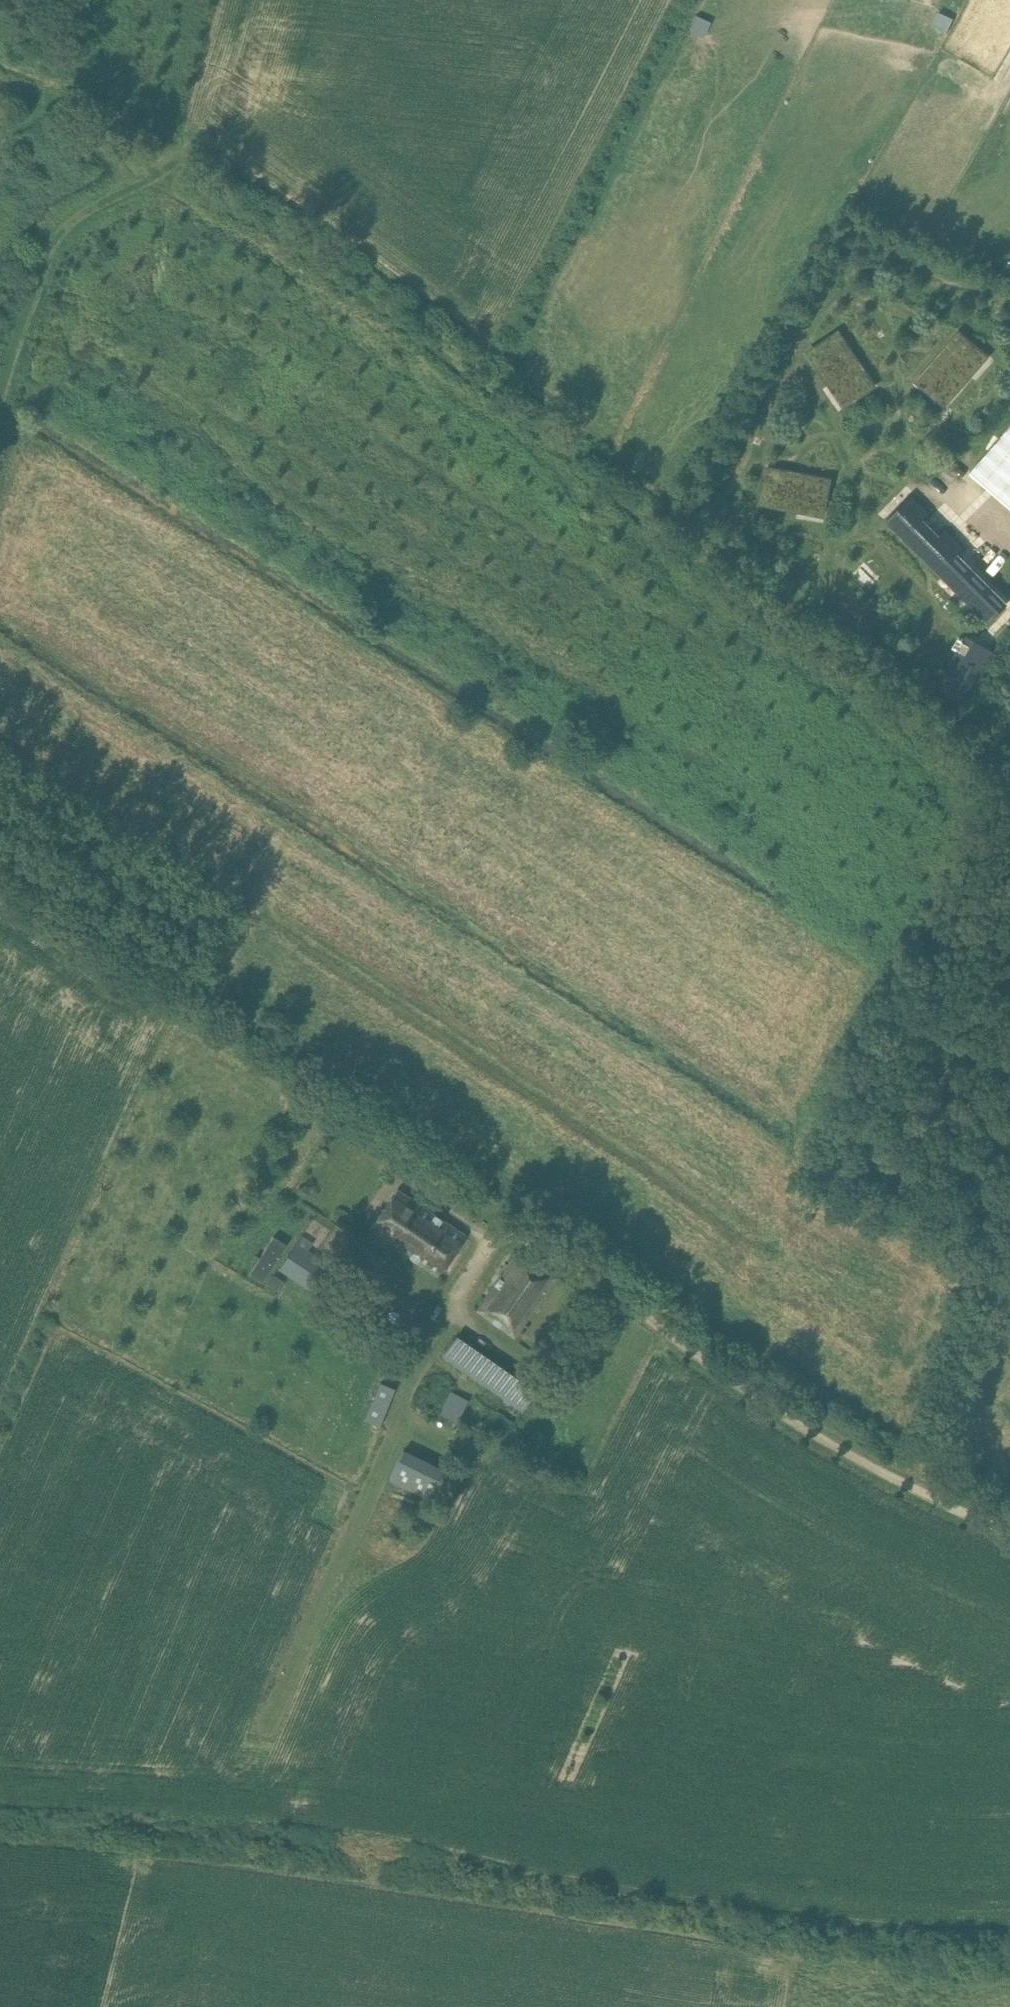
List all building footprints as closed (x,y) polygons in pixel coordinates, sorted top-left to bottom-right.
[(870,384),(838,336),(818,350),(850,398),(870,384)] [(970,470),(1009,504),(1009,424),(970,470)] [(827,482),(770,471),(765,495),(822,506),(827,482)] [(912,494),(886,520),(938,572),(964,546),(947,528),(940,535),(924,519),(931,512),(912,494)] [(985,592),(972,606),(989,623),(1002,610),(985,592)] [(966,637),(939,683),(964,698),(992,652),(966,637)] [(437,1275),(454,1251),(465,1235),(397,1189),(386,1205),(370,1229),(437,1275)] [(301,1235),(279,1269),(319,1295),(337,1269),(308,1250),(313,1243),(301,1235)] [(255,1265),(250,1273),(263,1281),(287,1244),(274,1236),(260,1258),(255,1265)] [(515,1337),(544,1293),(556,1277),(519,1249),(507,1264),(477,1310),(515,1337)] [(270,1282),(268,1284),(277,1290),(279,1287),(283,1281),(274,1275),(270,1282)] [(458,1334),(443,1357),(525,1410),(540,1386),(458,1334)] [(381,1382),(365,1420),(380,1426),(395,1388),(381,1382)] [(450,1390),(439,1412),(470,1426),(480,1404),(450,1390)] [(431,1498),(447,1465),(406,1446),(391,1479),(431,1498)]
